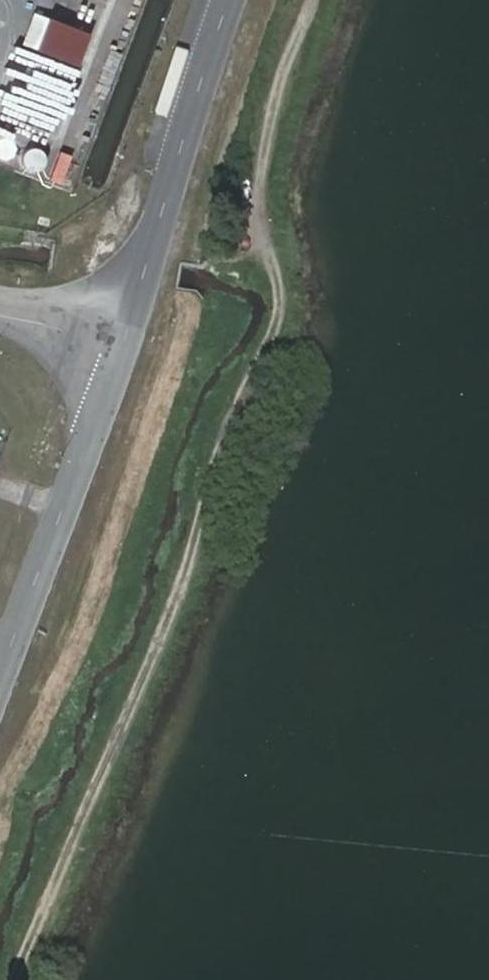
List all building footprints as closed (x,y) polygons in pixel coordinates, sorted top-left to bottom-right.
[(94,32),(39,10),(25,45),(80,67),(94,32)] [(75,156),(62,152),(52,181),(65,186),(75,156)]
